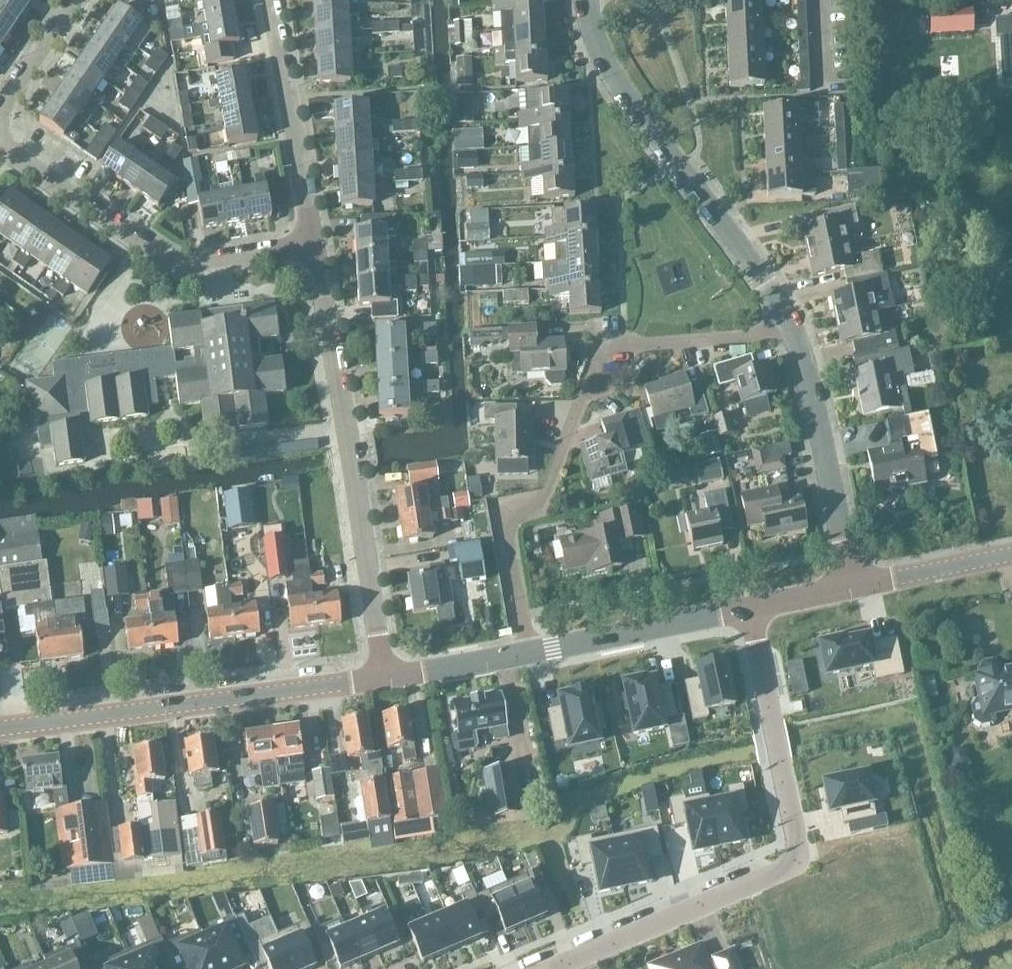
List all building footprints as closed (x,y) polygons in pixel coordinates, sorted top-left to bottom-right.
[(14,26),(28,6),(19,0),(0,0),(0,17),(14,26)] [(165,10),(178,7),(177,0),(163,0),(165,10)] [(231,0),(220,0),(202,3),(206,25),(206,26),(235,21),(231,0)] [(314,9),(345,7),(345,0),(314,0),(314,9)] [(760,19),(759,0),(725,0),(726,21),(760,19)] [(806,17),(805,0),(796,0),(797,17),(806,17)] [(500,31),(543,29),(542,2),(492,6),(492,14),(500,13),(500,31)] [(314,9),(316,33),(347,32),(346,30),(346,16),(358,16),(357,6),(345,7),(314,9)] [(104,26),(128,43),(141,24),(117,7),(104,26)] [(169,32),(182,30),(178,7),(165,10),(169,32)] [(972,32),(970,11),(930,14),(932,34),(972,32)] [(0,46),(14,26),(0,17),(0,46)] [(798,40),(807,39),(806,17),(797,17),(798,40)] [(995,19),(996,37),(999,36),(1011,36),(1011,18),(995,19)] [(760,19),(726,21),(727,43),(761,41),(760,19)] [(236,29),(235,21),(206,26),(206,25),(191,28),(192,37),(207,34),(210,48),(204,49),(207,65),(233,60),(230,45),(239,44),(239,42),(243,42),(240,28),(236,29)] [(454,22),(454,34),(473,33),(472,21),(462,22),(454,22)] [(385,34),(399,33),(397,22),(384,23),(385,34)] [(385,34),(384,23),(370,24),(372,36),(385,34)] [(120,55),(128,43),(104,26),(91,45),(115,62),(125,69),(130,62),(120,55)] [(359,29),(346,30),(347,32),(316,33),(317,58),(348,56),(348,55),(347,41),(360,40),(359,29)] [(545,54),(543,29),(500,31),(502,49),(494,49),(495,57),(545,54)] [(184,40),(182,30),(169,32),(171,42),(184,40)] [(473,33),(454,34),(455,46),(473,45),(473,33)] [(808,61),(807,39),(798,40),(799,62),(808,61)] [(771,41),(761,41),(727,43),(728,65),(762,64),(762,52),(772,51),(771,41)] [(102,81),(115,62),(91,45),(78,64),(102,81)] [(150,58),(161,65),(167,56),(156,49),(150,58)] [(360,54),(348,55),(348,56),(317,58),(319,84),(350,82),(348,64),(361,63),(360,54)] [(547,81),(545,54),(495,57),(495,66),(515,65),(515,83),(547,81)] [(155,74),(161,65),(150,58),(144,67),(155,74)] [(455,86),(472,86),(472,58),(455,58),(455,86)] [(809,83),(808,61),(799,62),(800,84),(809,83)] [(65,83),(89,99),(99,106),(104,99),(94,92),(102,81),(78,64),(65,83)] [(763,86),(762,64),(728,65),(729,88),(763,86)] [(402,85),(413,84),(412,66),(387,68),(388,79),(401,78),(402,85)] [(215,78),(208,79),(210,88),(217,87),(219,100),(248,95),(244,72),(215,77),(215,78)] [(124,95),(135,102),(147,84),(136,77),(124,95)] [(81,111),(89,99),(65,83),(52,101),(76,118),(77,117),(86,124),(90,118),(81,111)] [(518,121),(569,118),(567,92),(538,94),(538,90),(525,91),(526,113),(518,113),(518,121)] [(177,93),(180,107),(188,106),(186,92),(177,93)] [(130,112),(135,102),(124,95),(118,104),(130,112)] [(248,95),(219,100),(210,102),(211,110),(221,108),(223,123),(252,118),(248,95)] [(76,118),(52,101),(39,121),(63,138),(63,137),(72,144),(78,136),(68,130),(76,118)] [(336,132),(380,129),(378,103),(365,105),(335,107),(336,132)] [(834,127),(843,127),(842,104),(833,104),(834,127)] [(188,106),(180,107),(184,129),(192,127),(188,106)] [(763,131),(798,129),(797,107),(762,109),(763,131)] [(454,126),(466,126),(465,110),(454,111),(454,126)] [(152,133),(159,123),(150,116),(143,127),(152,133)] [(256,141),(252,118),(223,123),(227,146),(256,141)] [(528,147),(570,144),(569,118),(518,121),(519,130),(527,129),(528,147)] [(420,131),(419,120),(404,121),(405,133),(420,131)] [(391,134),(405,133),(404,121),(390,123),(391,134)] [(168,128),(159,123),(152,133),(160,139),(168,128)] [(98,133),(108,141),(115,132),(104,124),(98,133)] [(845,149),(843,127),(834,127),(836,150),(845,149)] [(380,141),(380,129),(336,132),(338,156),(368,155),(368,142),(380,141)] [(799,152),(798,129),(763,131),(765,154),(799,152)] [(103,148),(108,141),(98,133),(93,141),(103,148)] [(188,152),(197,151),(194,138),(186,139),(188,152)] [(100,168),(119,181),(136,157),(117,144),(100,168)] [(572,170),(570,144),(528,147),(529,165),(521,165),(521,173),(572,170)] [(174,162),(180,150),(171,145),(164,156),(174,162)] [(249,149),(235,152),(237,164),(238,164),(237,160),(250,157),(249,149)] [(846,171),(845,149),(836,150),(837,172),(846,171)] [(228,165),(237,164),(235,152),(213,156),(215,168),(217,168),(216,165),(227,162),(228,165)] [(800,174),(799,152),(765,154),(766,176),(800,174)] [(378,154),(368,155),(338,156),(339,181),(370,179),(369,167),(379,166),(378,154)] [(215,168),(213,156),(190,160),(191,169),(204,166),(205,170),(215,168)] [(138,194),(155,170),(136,157),(119,181),(138,194)] [(475,162),(455,163),(455,171),(475,171),(475,162)] [(155,170),(138,194),(157,207),(178,177),(169,171),(165,177),(155,170)] [(409,182),(423,181),(422,170),(409,171),(409,182)] [(574,197),(572,170),(521,173),(522,181),(542,180),(543,199),(574,197)] [(409,171),(394,172),(395,183),(409,182),(409,171)] [(847,194),(846,171),(837,172),(838,194),(847,194)] [(801,196),(800,174),(766,176),(767,198),(801,196)] [(255,189),(242,191),(247,220),(271,216),(263,175),(253,176),(255,189)] [(382,178),(370,179),(339,181),(341,207),(371,205),(370,188),(383,187),(382,178)] [(225,224),(247,220),(242,191),(220,196),(225,224)] [(7,239),(29,206),(9,192),(0,205),(0,234),(7,239)] [(202,229),(225,224),(220,196),(197,200),(202,229)] [(29,206),(7,239),(21,249),(11,262),(17,266),(49,220),(29,206)] [(807,253),(846,245),(843,232),(858,229),(854,206),(815,214),(817,225),(802,229),(807,253)] [(545,229),(545,237),(596,234),(594,208),(552,210),(553,228),(545,229)] [(355,255),(386,253),(385,239),(395,238),(394,215),(360,217),(360,229),(354,230),(355,255)] [(49,220),(17,266),(23,270),(32,256),(46,266),(69,233),(49,220)] [(51,289),(56,293),(89,247),(69,233),(46,266),(60,276),(51,289)] [(413,252),(426,251),(442,251),(441,234),(432,235),(433,239),(412,240),(413,252)] [(556,245),(558,262),(597,260),(596,234),(545,237),(546,245),(556,245)] [(849,258),(846,245),(807,253),(813,277),(843,270),(845,281),(868,276),(882,274),(877,251),(849,258)] [(89,247),(56,293),(62,297),(72,284),(85,293),(109,261),(89,247)] [(427,252),(426,251),(413,252),(413,263),(427,263),(427,252)] [(396,252),(386,253),(355,255),(357,280),(388,278),(387,277),(387,264),(396,263),(396,252)] [(599,286),(597,260),(558,262),(559,280),(548,281),(548,289),(599,286)] [(868,276),(845,281),(848,292),(831,296),(836,320),(874,313),(872,299),(886,296),(882,274),(868,276)] [(388,278),(357,280),(358,305),(372,305),(373,319),(396,318),(396,303),(389,303),(388,289),(402,288),(402,293),(416,292),(416,288),(429,287),(428,275),(387,277),(388,278)] [(600,313),(599,286),(548,289),(549,297),(569,296),(570,314),(600,313)] [(503,305),(528,303),(528,290),(502,292),(503,305)] [(495,309),(494,300),(474,301),(475,310),(495,309)] [(171,348),(51,364),(53,379),(25,383),(30,422),(35,421),(39,449),(52,447),(54,466),(84,462),(80,425),(148,416),(146,406),(157,405),(154,380),(175,377),(179,406),(200,403),(204,435),(267,426),(263,395),(285,392),(281,360),(260,362),(257,340),(278,337),(274,305),(243,309),(242,307),(199,313),(199,315),(168,319),(171,348)] [(853,358),(853,361),(898,351),(892,322),(877,325),(874,313),(836,320),(841,344),(853,342),(855,354),(853,358)] [(46,316),(14,365),(32,377),(64,328),(46,316)] [(419,337),(436,336),(435,324),(419,325),(419,337)] [(375,358),(406,356),(404,327),(373,328),(375,358)] [(565,380),(564,371),(562,341),(538,343),(538,340),(535,340),(534,327),(509,329),(509,346),(519,345),(521,374),(545,373),(545,382),(550,387),(561,386),(565,380)] [(484,334),(469,335),(471,360),(486,359),(484,334)] [(898,351),(853,361),(848,362),(848,363),(854,361),(857,372),(855,373),(864,416),(902,408),(905,423),(911,422),(905,391),(935,385),(932,372),(913,375),(907,349),(898,351)] [(421,365),(437,364),(437,352),(421,353),(421,365)] [(376,386),(407,385),(406,356),(375,358),(376,386)] [(754,368),(750,356),(713,367),(718,387),(735,382),(742,404),(776,393),(767,364),(754,368)] [(675,425),(671,413),(688,408),(691,418),(707,413),(700,389),(688,393),(683,376),(668,380),(668,383),(645,389),(653,418),(655,418),(658,430),(675,425)] [(423,394),(439,393),(438,381),(422,382),(423,394)] [(409,414),(407,385),(376,386),(378,416),(409,414)] [(527,436),(532,436),(531,419),(512,419),(512,406),(484,407),(484,421),(495,421),(496,461),(527,460),(527,436)] [(621,457),(651,447),(640,411),(601,423),(605,439),(580,447),(591,483),(592,483),(594,491),(610,486),(607,478),(626,473),(621,457)] [(719,437),(734,432),(729,413),(713,417),(719,437)] [(911,422),(905,423),(897,425),(902,449),(868,456),(875,494),(891,490),(892,494),(898,499),(906,497),(910,490),(910,487),(925,484),(917,447),(930,444),(925,419),(911,422)] [(705,458),(721,454),(715,432),(699,436),(705,458)] [(766,461),(791,455),(788,443),(764,448),(766,461)] [(719,461),(695,466),(698,478),(721,473),(719,461)] [(407,468),(410,486),(437,482),(435,464),(407,468)] [(470,498),(482,497),(480,487),(479,477),(467,479),(468,488),(470,498)] [(398,517),(429,513),(438,512),(448,510),(447,499),(437,500),(437,499),(427,501),(425,488),(394,492),(398,517)] [(747,526),(762,523),(765,537),(805,529),(799,497),(778,501),(776,489),(741,496),(747,526)] [(249,490),(224,493),(229,530),(254,527),(249,490)] [(720,532),(732,530),(724,491),(703,495),(707,511),(685,516),(692,552),(722,545),(720,532)] [(175,501),(157,502),(158,528),(176,527),(175,501)] [(151,503),(134,503),(135,523),(151,522),(151,503)] [(638,508),(623,511),(600,515),(604,531),(560,540),(566,570),(584,567),(586,574),(621,567),(616,542),(644,536),(638,508)] [(53,603),(51,603),(46,562),(42,563),(38,532),(35,510),(0,515),(0,583),(4,610),(23,607),(25,616),(34,615),(35,626),(34,626),(35,632),(39,662),(61,659),(56,624),(53,603)] [(448,510),(438,512),(440,522),(450,521),(448,510)] [(432,538),(429,513),(398,517),(402,542),(432,538)] [(108,515),(98,516),(100,536),(110,535),(108,515)] [(282,538),(264,540),(269,580),(285,578),(283,562),(285,562),(282,538)] [(247,571),(265,569),(261,541),(243,543),(247,571)] [(479,544),(447,549),(449,564),(458,562),(461,583),(485,580),(479,544)] [(198,561),(184,563),(187,591),(201,589),(198,561)] [(292,583),(285,584),(291,629),(315,626),(312,598),(308,561),(289,563),(292,583)] [(187,591),(184,563),(165,566),(168,589),(173,593),(187,591)] [(438,608),(452,606),(449,582),(445,583),(442,565),(429,567),(430,575),(407,579),(413,613),(438,609),(438,608)] [(124,566),(104,569),(108,598),(127,596),(124,566)] [(142,571),(132,572),(135,592),(144,591),(142,571)] [(322,573),(310,575),(311,586),(323,585),(322,573)] [(146,594),(146,596),(148,607),(149,620),(153,647),(177,644),(174,616),(162,618),(160,595),(156,596),(155,588),(144,579),(146,594)] [(241,584),(228,586),(229,597),(242,596),(241,584)] [(234,637),(231,609),(229,597),(228,586),(214,587),(217,611),(206,612),(209,640),(234,637)] [(102,592),(90,593),(93,612),(105,610),(102,592)] [(312,598),(315,626),(340,623),(337,595),(312,598)] [(146,596),(134,597),(135,608),(148,607),(146,596)] [(56,624),(61,659),(82,656),(78,621),(85,620),(82,599),(53,603),(56,624)] [(231,609),(234,637),(259,633),(255,606),(231,609)] [(21,634),(35,632),(34,626),(35,626),(34,615),(25,616),(23,607),(18,608),(17,608),(21,634)] [(128,650),(153,647),(149,620),(124,623),(128,650)] [(824,693),(873,683),(863,634),(814,644),(824,693)] [(725,662),(696,668),(698,680),(685,683),(692,720),(707,717),(706,711),(734,706),(725,662)] [(981,725),(989,723),(993,717),(992,713),(1011,709),(1011,669),(999,671),(998,667),(991,663),(984,665),(979,671),(980,675),(975,676),(980,700),(976,700),(972,707),(975,721),(981,725)] [(623,683),(634,734),(663,728),(662,720),(675,718),(669,686),(655,689),(653,680),(643,682),(643,679),(623,683)] [(789,684),(791,698),(807,694),(804,681),(789,684)] [(599,741),(588,691),(585,691),(571,693),(571,694),(559,697),(561,709),(547,712),(554,743),(568,740),(569,748),(599,741)] [(480,698),(472,699),(470,699),(470,700),(452,703),(458,733),(454,734),(452,738),(454,750),(458,752),(473,750),(476,745),(474,731),(493,728),(495,740),(507,738),(505,726),(500,694),(481,698),(481,697),(479,697),(480,698)] [(404,762),(415,760),(407,712),(382,716),(387,750),(401,748),(404,762)] [(362,773),(381,770),(379,753),(372,754),(366,717),(341,722),(347,759),(360,757),(362,773)] [(305,783),(303,770),(297,727),(271,731),(278,786),(305,783)] [(261,788),(278,786),(271,731),(244,734),(248,765),(259,763),(260,773),(261,788)] [(209,774),(217,773),(212,739),(184,743),(189,777),(194,776),(196,790),(211,788),(209,774)] [(108,831),(112,864),(122,863),(181,856),(174,802),(153,805),(150,782),(164,781),(160,746),(133,749),(136,769),(133,769),(137,806),(136,807),(139,827),(108,831)] [(57,758),(22,763),(25,785),(26,794),(53,791),(54,797),(56,811),(62,810),(69,870),(112,864),(108,831),(105,805),(68,810),(66,796),(65,788),(61,788),(57,758)] [(490,817),(520,812),(512,766),(482,771),(490,817)] [(316,800),(333,798),(329,769),(311,772),(316,800)] [(392,825),(447,816),(440,769),(385,777),(392,825)] [(877,810),(874,797),(875,796),(870,770),(823,780),(828,806),(841,804),(844,817),(877,810)] [(333,785),(343,844),(391,836),(389,820),(383,780),(361,784),(360,781),(333,785)] [(730,800),(709,805),(708,805),(717,848),(719,847),(740,842),(734,813),(747,810),(742,786),(728,789),(730,800)] [(687,823),(693,852),(715,847),(715,848),(717,848),(708,805),(709,805),(707,797),(684,802),(683,798),(669,801),(675,826),(687,823)] [(253,848),(277,844),(271,805),(247,809),(253,848)] [(226,860),(225,852),(219,813),(179,819),(186,866),(226,860)] [(642,861),(661,857),(655,828),(613,837),(623,888),(625,888),(625,887),(647,882),(642,861)] [(623,888),(613,837),(590,842),(590,838),(576,841),(581,866),(593,863),(600,892),(621,888),(621,889),(623,888)] [(526,875),(507,883),(525,925),(544,917),(536,897),(547,892),(536,866),(524,871),(526,875)] [(421,875),(409,877),(410,885),(422,884),(421,875)] [(409,877),(397,878),(398,886),(410,885),(409,877)] [(364,891),(363,882),(351,884),(352,892),(364,891)] [(507,883),(476,896),(482,913),(485,918),(497,913),(505,933),(525,925),(507,883)] [(337,884),(328,888),(333,899),(342,895),(337,884)] [(473,891),(461,896),(465,905),(471,918),(482,913),(476,896),(473,891)] [(465,905),(446,913),(460,946),(479,938),(471,918),(465,905)] [(383,912),(364,920),(378,953),(398,945),(383,912)] [(446,913),(427,921),(441,954),(460,946),(446,913)] [(202,938),(215,968),(240,968),(243,968),(235,949),(246,945),(241,932),(235,919),(233,915),(227,918),(221,920),(225,928),(202,937),(202,938)] [(244,915),(235,919),(241,932),(250,928),(244,915)] [(364,920),(345,928),(359,962),(378,953),(364,920)] [(277,934),(292,968),(311,968),(315,968),(306,948),(316,943),(312,932),(309,926),(307,921),(277,934)] [(427,921),(408,930),(422,963),(441,954),(427,921)] [(318,922),(309,926),(312,932),(320,928),(318,922)] [(312,932),(316,943),(321,954),(331,950),(340,968),(342,968),(359,962),(345,928),(326,937),(322,927),(320,928),(312,932)] [(199,930),(164,945),(173,967),(174,968),(215,968),(202,938),(202,937),(199,930)] [(247,946),(257,968),(260,967),(267,964),(269,968),(292,968),(277,934),(251,945),(247,946)] [(126,953),(133,968),(169,968),(173,967),(160,938),(126,953)] [(46,966),(48,968),(78,968),(87,965),(78,943),(43,958),(46,966)] [(650,968),(738,968),(731,951),(712,959),(714,961),(706,964),(699,947),(649,967),(650,968)] [(126,953),(91,968),(133,968),(126,953)]
